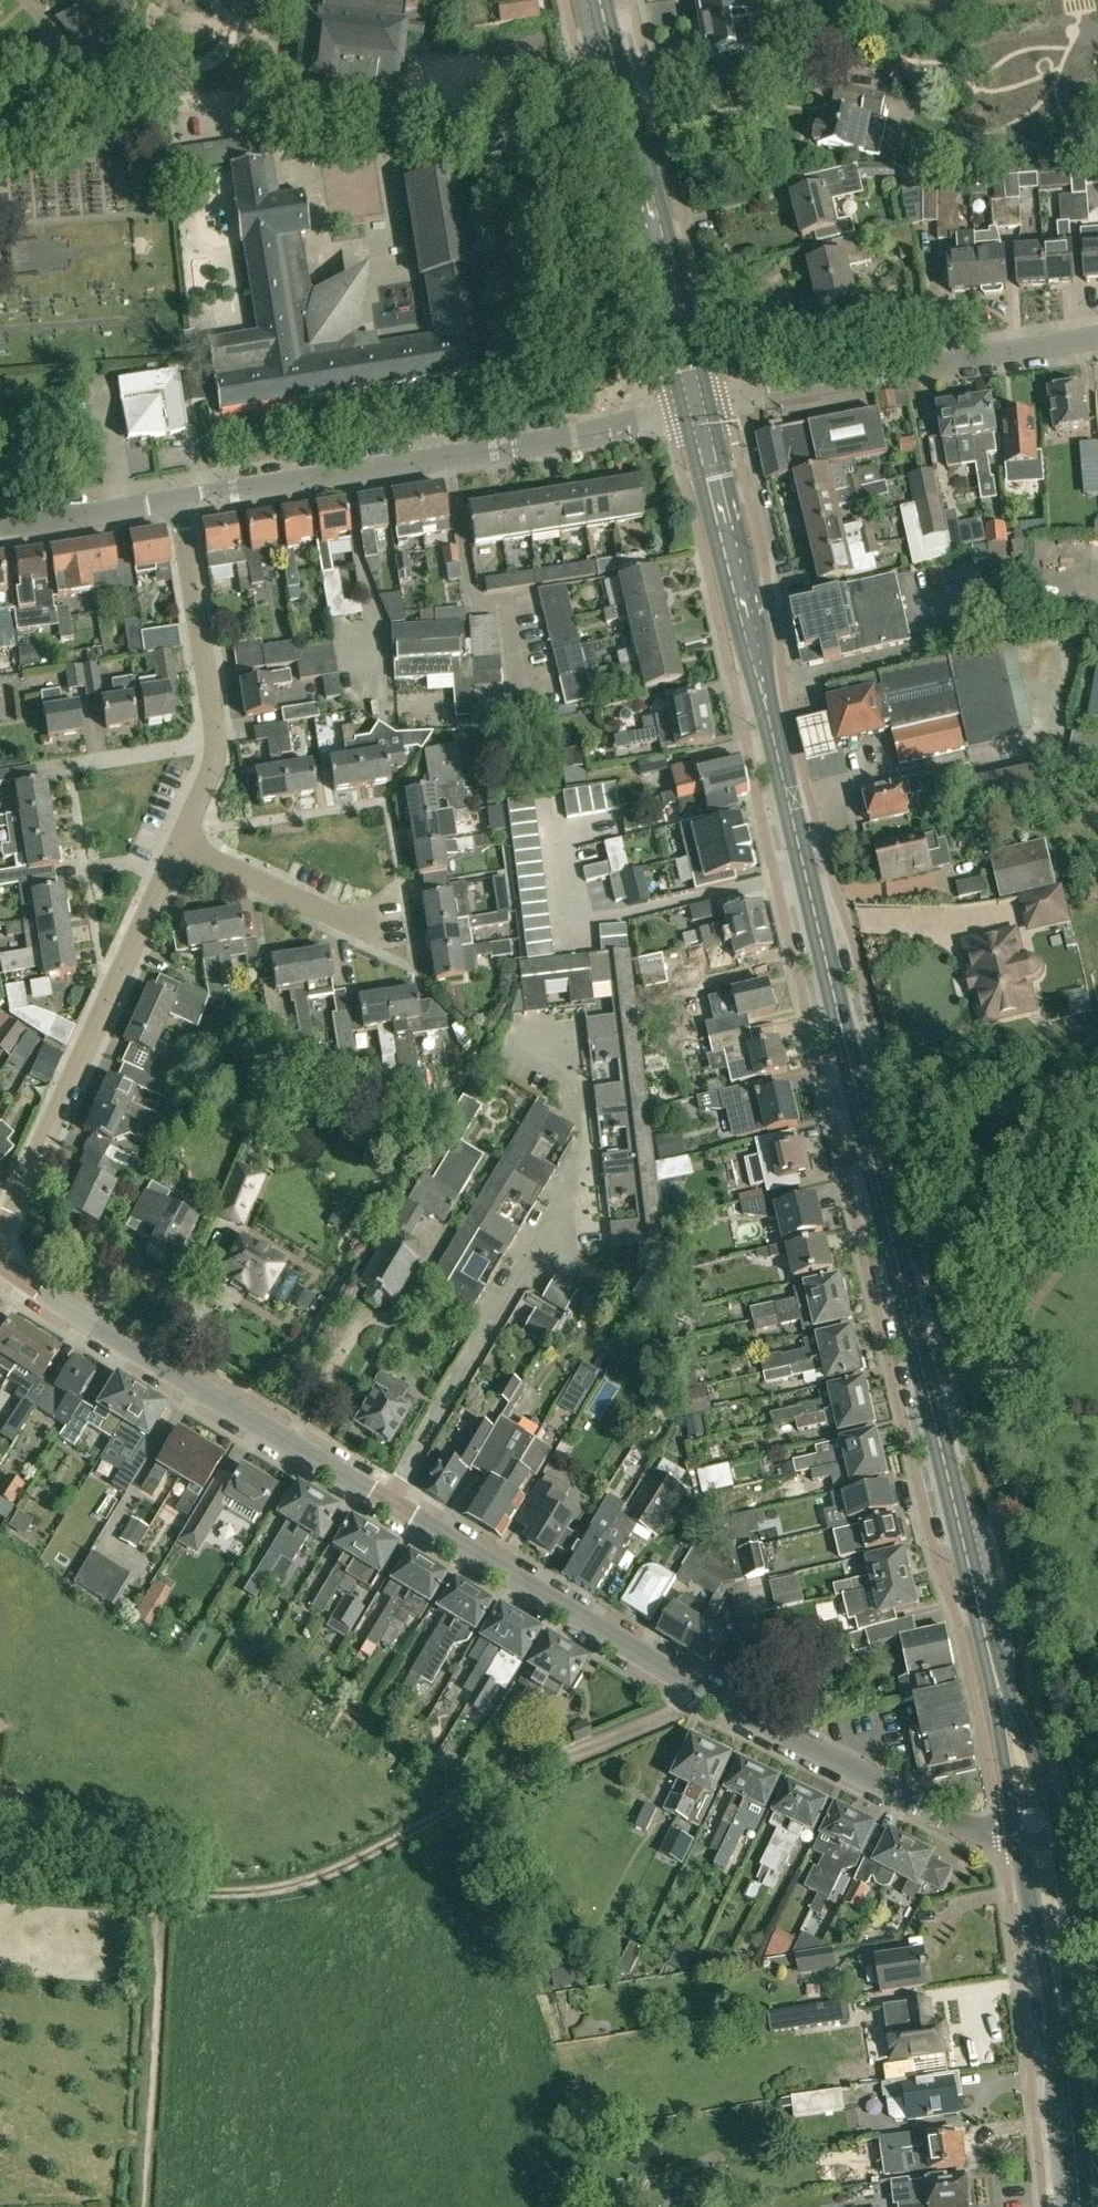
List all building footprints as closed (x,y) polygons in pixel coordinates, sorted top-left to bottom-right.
[(405,25),(407,10),(408,0),(323,0),(322,15),(405,25)] [(704,19),(708,39),(710,38),(712,48),(684,53),(685,55),(710,51),(711,55),(754,47),(749,20),(770,16),(767,0),(701,0),(704,17),(692,19),(694,29),(696,28),(695,21),(704,19)] [(405,25),(322,15),(308,13),(308,10),(307,10),(306,13),(305,13),(297,89),(396,100),(405,25)] [(88,33),(75,41),(93,61),(110,60),(97,29),(88,19),(80,23),(88,33)] [(407,23),(406,37),(422,39),(423,25),(407,23)] [(931,94),(940,80),(896,60),(885,77),(898,85),(902,78),(931,94)] [(61,80),(44,82),(46,97),(62,95),(61,80)] [(819,128),(815,144),(819,145),(819,147),(829,149),(830,153),(842,155),(845,152),(865,156),(873,119),(882,121),(884,112),(877,110),(880,97),(839,88),(833,111),(827,110),(823,129),(819,128)] [(457,157),(404,165),(407,181),(405,182),(421,276),(425,275),(433,320),(435,319),(437,334),(437,335),(442,334),(442,333),(481,326),(472,267),(477,267),(462,172),(460,172),(457,157)] [(244,242),(244,244),(248,268),(258,331),(259,332),(250,334),(208,340),(213,372),(215,371),(217,380),(214,380),(219,411),(345,391),(358,389),(448,375),(448,377),(489,371),(481,326),(442,333),(442,334),(437,335),(437,334),(378,344),(376,333),(359,336),(356,332),(355,329),(361,325),(364,291),(361,291),(362,285),(361,281),(358,279),(354,280),(348,283),(347,280),(317,293),(314,291),(312,290),(305,245),(303,245),(302,234),(311,232),(304,191),(279,195),(273,159),(263,161),(263,159),(232,164),(238,202),(234,203),(241,243),(244,242)] [(817,238),(818,243),(828,241),(838,238),(857,234),(853,220),(836,224),(830,202),(846,198),(863,193),(859,177),(884,177),(884,165),(856,164),(793,179),(797,195),(794,196),(797,210),(799,216),(804,237),(810,235),(816,234),(817,238)] [(902,165),(902,177),(903,193),(923,193),(923,191),(923,165),(902,165)] [(189,172),(192,195),(203,194),(201,171),(189,172)] [(1071,173),(1073,196),(1075,224),(1089,223),(1086,172),(1071,173)] [(1018,177),(1005,178),(1009,230),(1022,229),(1018,177)] [(995,231),(1009,230),(1005,178),(993,179),(995,202),(993,203),(995,231)] [(984,180),(971,181),(971,193),(980,193),(985,187),(984,180)] [(952,294),(980,291),(976,249),(975,236),(975,233),(959,234),(959,208),(952,208),(942,202),(951,182),(937,182),(937,191),(925,191),(924,224),(938,224),(938,240),(951,240),(952,257),(949,257),(952,294)] [(1075,224),(1073,196),(1059,197),(1061,225),(1070,225),(1075,224)] [(918,256),(912,227),(911,225),(910,225),(886,231),(890,250),(899,248),(902,260),(918,256)] [(1044,244),(1047,285),(1074,283),(1070,225),(1061,225),(1059,226),(1061,242),(1044,244)] [(1097,282),(1097,229),(1082,231),(1083,246),(1086,282),(1097,282)] [(975,236),(976,249),(980,291),(982,291),(982,294),(985,297),(1000,295),(1003,292),(1003,289),(1007,289),(1003,246),(1001,247),(1000,242),(997,231),(990,232),(990,235),(975,236)] [(810,263),(813,276),(820,304),(856,296),(850,269),(873,263),(866,236),(824,247),(827,259),(810,263)] [(1047,285),(1044,244),(1026,245),(1026,250),(1016,251),(1019,288),(1047,285)] [(119,381),(128,440),(187,431),(178,372),(119,381)] [(1056,431),(1087,426),(1081,386),(1049,391),(1056,431)] [(898,410),(895,392),(879,395),(883,413),(898,410)] [(976,467),(981,494),(982,502),(998,499),(994,479),(990,479),(988,465),(987,455),(999,454),(996,435),(990,400),(967,404),(972,439),(976,462),(976,467)] [(961,465),(976,462),(972,439),(967,404),(938,408),(948,469),(962,467),(961,465)] [(756,437),(767,482),(886,454),(878,413),(809,427),(809,425),(769,434),(756,437)] [(1003,416),(1006,451),(1007,463),(1037,460),(1033,413),(1003,416)] [(1080,449),(1082,474),(1097,473),(1097,447),(1080,449)] [(800,493),(802,502),(848,491),(848,494),(863,490),(861,478),(858,479),(855,465),(797,478),(797,479),(793,480),(791,483),(793,492),(797,494),(800,493)] [(917,503),(940,499),(935,472),(913,476),(917,503)] [(638,479),(610,484),(616,522),(644,518),(638,479)] [(560,532),(588,527),(582,488),(577,489),(576,484),(564,486),(565,491),(554,493),(560,532)] [(588,527),(616,522),(610,484),(582,488),(588,527)] [(448,515),(443,486),(417,490),(423,530),(437,528),(438,532),(438,534),(441,534),(450,532),(448,522),(449,522),(448,515)] [(848,494),(848,491),(802,502),(809,532),(827,528),(825,524),(841,520),(838,509),(866,502),(872,501),(869,489),(863,490),(848,494)] [(408,544),(407,539),(424,536),(423,535),(417,490),(390,495),(396,529),(397,529),(400,545),(408,544)] [(554,493),(526,497),(532,536),(560,532),(554,493)] [(365,559),(378,557),(373,531),(387,528),(382,496),(356,500),(365,559)] [(504,541),(532,536),(526,497),(498,502),(504,541)] [(945,530),(940,499),(917,503),(923,534),(945,530)] [(351,541),(350,534),(344,502),(315,507),(322,546),(351,541)] [(476,545),(504,541),(498,502),(470,507),(476,545)] [(298,586),(296,568),(293,551),(299,550),(298,545),(312,542),(306,509),(280,513),(286,551),(282,552),(285,570),(288,587),(298,586)] [(956,510),(945,512),(951,548),(984,542),(981,520),(958,524),(956,510)] [(259,566),(260,567),(265,567),(264,560),(278,557),(271,514),(245,519),(251,554),(247,554),(249,565),(249,567),(259,566)] [(815,557),(848,549),(877,543),(874,531),(866,533),(864,523),(843,528),(841,520),(825,524),(827,528),(809,532),(815,557)] [(237,566),(249,565),(247,554),(244,533),(236,534),(234,521),(202,526),(209,571),(237,566)] [(987,545),(988,545),(1006,544),(1008,543),(1007,524),(986,526),(987,545)] [(1023,536),(1023,526),(1014,526),(1014,541),(1023,541),(1023,536)] [(156,567),(171,565),(165,531),(131,536),(137,576),(157,573),(156,567)] [(952,558),(949,535),(922,539),(926,563),(952,558)] [(108,592),(120,590),(112,539),(86,544),(93,589),(107,587),(108,592)] [(877,543),(848,549),(815,557),(821,583),(854,576),(852,565),(874,559),(874,556),(880,554),(877,543)] [(94,592),(93,589),(86,544),(51,549),(59,598),(94,592)] [(973,547),(974,563),(989,562),(988,546),(973,547)] [(34,602),(54,599),(52,586),(48,587),(43,551),(15,555),(20,592),(13,593),(18,632),(38,629),(34,602)] [(456,551),(443,553),(447,573),(459,571),(456,551)] [(622,558),(624,571),(646,568),(644,554),(622,558)] [(0,557),(0,648),(19,646),(13,610),(11,592),(7,593),(3,556),(0,557)] [(395,557),(398,574),(400,591),(408,589),(408,583),(411,583),(407,556),(395,557)] [(624,571),(622,558),(594,562),(596,576),(624,571)] [(596,576),(594,562),(566,567),(568,580),(596,576)] [(249,567),(251,578),(252,585),(262,583),(260,567),(259,566),(249,567)] [(568,580),(566,567),(537,571),(540,585),(568,580)] [(619,578),(625,607),(664,597),(658,570),(619,578)] [(540,585),(537,571),(510,576),(512,590),(540,585)] [(802,629),(810,666),(886,648),(914,642),(899,575),(844,588),(846,594),(803,604),(803,606),(790,610),(795,631),(802,629)] [(512,590),(510,576),(484,580),(486,594),(512,590)] [(253,591),(252,585),(251,578),(239,580),(241,593),(253,591)] [(329,619),(345,617),(343,603),(340,584),(324,587),(329,619)] [(540,590),(549,629),(575,623),(566,584),(540,590)] [(379,597),(392,626),(405,626),(400,594),(379,597)] [(664,597),(625,607),(604,612),(606,624),(628,619),(631,634),(670,625),(664,597)] [(359,601),(343,603),(345,617),(361,614),(359,601)] [(56,610),(62,640),(74,638),(69,608),(56,610)] [(469,619),(470,633),(497,631),(496,617),(469,619)] [(142,640),(141,634),(138,620),(125,622),(130,653),(144,651),(142,640)] [(463,642),(462,622),(405,626),(392,626),(396,679),(452,676),(474,674),(473,660),(471,647),(471,641),(463,642)] [(581,648),(575,623),(549,629),(555,655),(581,648)] [(619,667),(638,662),(676,653),(670,625),(631,634),(635,650),(616,654),(619,667)] [(499,644),(497,631),(470,633),(471,641),(471,647),(499,644)] [(144,656),(148,655),(177,651),(182,650),(180,634),(142,640),(144,651),(144,656)] [(296,641),(263,646),(266,667),(299,662),(296,641)] [(234,646),(236,659),(264,655),(262,642),(234,646)] [(297,648),(299,664),(335,658),(333,642),(297,648)] [(499,644),(471,647),(473,660),(500,658),(499,644)] [(85,651),(87,664),(103,662),(101,648),(85,651)] [(555,655),(561,681),(587,674),(581,648),(555,655)] [(1021,733),(1001,648),(948,661),(962,719),(968,746),(1021,733)] [(177,651),(148,655),(150,670),(156,670),(159,690),(141,693),(146,723),(174,718),(172,706),(180,704),(174,667),(179,666),(177,651)] [(18,653),(20,668),(37,667),(35,652),(18,653)] [(683,681),(676,653),(638,662),(619,667),(622,678),(640,674),(644,690),(683,681)] [(266,669),(264,655),(236,659),(238,673),(266,669)] [(338,674),(335,658),(299,664),(302,680),(338,674)] [(501,671),(500,658),(473,660),(474,674),(501,671)] [(894,735),(958,720),(962,719),(948,661),(829,689),(832,704),(831,704),(840,742),(893,730),(894,735)] [(97,663),(83,666),(86,687),(88,696),(102,694),(97,663)] [(1097,663),(1087,718),(1097,720),(1097,663)] [(86,687),(83,666),(66,668),(70,689),(86,687)] [(474,674),(475,688),(503,685),(501,671),(474,674)] [(289,672),(283,673),(268,675),(269,681),(241,685),(246,717),(275,712),(271,687),(291,684),(289,672)] [(474,674),(452,676),(456,718),(478,716),(477,701),(475,688),(474,674)] [(593,700),(587,674),(561,681),(567,706),(593,700)] [(103,701),(104,708),(107,729),(137,724),(133,697),(137,696),(134,679),(115,681),(118,699),(103,701)] [(504,699),(503,685),(475,688),(477,701),(504,699)] [(670,714),(643,720),(645,730),(707,721),(705,713),(708,711),(706,703),(705,701),(704,698),(703,698),(700,685),(672,692),(666,693),(670,714)] [(42,694),(49,738),(82,732),(77,702),(63,704),(61,691),(42,694)] [(504,699),(477,701),(478,716),(505,713),(504,699)] [(283,711),(285,724),(320,718),(318,705),(283,711)] [(965,749),(958,720),(894,735),(900,764),(965,749)] [(708,728),(707,721),(645,730),(626,733),(628,745),(648,741),(648,745),(660,742),(662,752),(710,742),(710,740),(712,738),(711,730),(708,728)] [(289,755),(285,724),(277,725),(283,756),(289,755)] [(391,781),(389,767),(405,764),(403,748),(416,746),(421,751),(433,733),(395,735),(378,724),(369,737),(355,739),(363,786),(391,781)] [(260,803),(290,798),(285,768),(283,756),(277,725),(254,729),(256,742),(267,741),(272,770),(255,773),(260,803)] [(363,786),(355,739),(353,725),(343,727),(348,757),(330,760),(334,790),(363,786)] [(406,792),(411,823),(437,818),(435,802),(443,801),(447,804),(449,816),(470,813),(466,791),(464,778),(461,779),(456,748),(438,751),(424,753),(427,771),(432,770),(434,780),(430,780),(432,788),(430,789),(406,792)] [(581,749),(562,752),(565,770),(584,767),(581,749)] [(673,783),(676,793),(742,777),(738,758),(697,767),(696,763),(674,768),(677,782),(673,783)] [(653,773),(650,759),(637,761),(640,776),(653,773)] [(312,763),(285,768),(290,798),(317,793),(312,763)] [(944,772),(948,787),(975,781),(971,765),(944,772)] [(0,773),(0,786),(16,784),(14,771),(0,773)] [(742,777),(676,793),(661,796),(663,806),(679,803),(682,817),(701,813),(700,809),(704,808),(706,819),(720,816),(724,815),(724,812),(746,807),(743,796),(747,795),(742,777)] [(872,824),(910,815),(906,798),(923,794),(919,779),(893,785),(894,789),(866,796),(869,808),(866,810),(864,813),(865,817),(868,819),(871,820),(872,824)] [(20,816),(50,811),(46,781),(16,786),(20,816)] [(602,786),(606,812),(619,810),(615,784),(602,786)] [(602,786),(589,788),(593,815),(606,812),(602,786)] [(589,788),(575,790),(580,817),(593,815),(589,788)] [(567,819),(580,817),(575,790),(562,793),(567,819)] [(507,801),(508,815),(535,811),(533,798),(507,801)] [(10,845),(55,839),(50,811),(20,816),(0,818),(0,830),(7,828),(10,845)] [(510,828),(537,824),(535,811),(508,815),(510,828)] [(470,813),(449,816),(437,818),(411,823),(416,848),(442,843),(456,841),(454,824),(471,821),(470,813)] [(722,824),(720,816),(706,819),(679,826),(687,858),(745,845),(739,820),(722,824)] [(510,828),(512,841),(538,838),(537,824),(510,828)] [(420,876),(447,871),(445,858),(459,856),(458,852),(476,849),(492,845),(490,835),(456,841),(442,843),(416,848),(420,876)] [(932,870),(945,867),(937,835),(878,850),(886,883),(932,870)] [(540,851),(538,838),(512,841),(513,854),(540,851)] [(18,884),(56,878),(55,868),(59,868),(58,864),(63,864),(61,851),(56,851),(55,839),(10,845),(1,847),(3,859),(26,856),(28,870),(0,874),(0,887),(18,884)] [(1046,843),(992,856),(1003,899),(1056,886),(1046,843)] [(745,845),(687,858),(695,891),(736,881),(734,873),(751,869),(750,868),(755,867),(751,853),(747,854),(745,845)] [(513,854),(515,868),(542,864),(540,851),(513,854)] [(609,877),(612,876),(609,863),(583,869),(586,882),(609,877)] [(544,877),(542,864),(515,868),(517,881),(544,877)] [(622,873),(612,876),(609,877),(615,903),(628,900),(627,895),(622,873)] [(518,894),(545,891),(544,877),(517,881),(518,894)] [(33,905),(36,922),(66,918),(62,890),(58,890),(56,878),(18,884),(21,907),(33,905)] [(492,880),(495,897),(505,895),(503,878),(492,880)] [(957,884),(960,898),(981,893),(983,900),(990,899),(985,878),(957,884)] [(1021,897),(1029,929),(1068,919),(1060,888),(1021,897)] [(647,890),(627,895),(628,900),(630,906),(650,901),(647,890)] [(545,891),(518,894),(520,907),(547,904),(545,891)] [(450,893),(426,897),(423,898),(427,925),(455,921),(451,897),(450,893)] [(522,920),(549,917),(547,904),(520,907),(522,920)] [(685,947),(701,943),(764,928),(762,920),(764,916),(763,911),(760,909),(759,904),(723,913),(726,925),(682,936),(685,947)] [(235,990),(232,975),(230,958),(248,955),(246,941),(241,911),(213,916),(217,946),(219,959),(222,976),(225,992),(235,990)] [(503,913),(455,921),(427,925),(432,953),(459,948),(472,946),(470,930),(510,923),(508,912),(503,913)] [(217,946),(213,916),(184,920),(186,933),(174,935),(177,952),(199,949),(204,979),(222,976),(219,959),(217,946)] [(549,917),(522,920),(524,934),(550,930),(549,917)] [(26,936),(29,952),(70,946),(66,918),(36,922),(7,926),(9,938),(26,936)] [(599,927),(600,941),(626,938),(625,925),(599,927)] [(766,935),(764,928),(701,943),(704,954),(731,948),(734,958),(770,950),(768,945),(771,942),(770,937),(766,935)] [(525,947),(552,943),(550,930),(524,934),(525,947)] [(964,943),(972,975),(972,976),(975,975),(978,989),(976,989),(977,997),(976,1002),(979,1012),(982,1016),(983,1022),(1035,1010),(1028,982),(1034,981),(1039,977),(1042,972),(1042,966),(1039,961),(1034,957),(1028,957),(1023,958),(1016,930),(964,943)] [(628,952),(626,938),(600,941),(601,954),(628,952)] [(490,943),(472,946),(474,957),(492,954),(493,960),(512,957),(510,940),(490,943)] [(552,943),(525,947),(527,960),(554,957),(552,943)] [(74,974),(70,946),(29,952),(0,956),(3,972),(42,966),(44,978),(74,974)] [(459,948),(432,953),(436,981),(463,976),(459,948)] [(329,951),(300,956),(307,1000),(334,996),(331,982),(334,982),(329,951)] [(300,956),(288,958),(287,954),(284,952),(277,953),(274,956),(275,960),(271,961),(276,991),(290,988),(293,1002),(296,1002),(301,1036),(313,1034),(307,1000),(300,956)] [(630,952),(588,957),(592,987),(611,985),(615,1018),(586,1021),(589,1044),(594,1044),(640,1038),(630,952)] [(594,1003),(592,987),(588,957),(519,965),(523,995),(525,1016),(548,1014),(545,985),(569,982),(572,1005),(594,1003)] [(663,957),(639,962),(642,979),(643,982),(667,977),(663,957)] [(48,995),(46,984),(29,987),(31,998),(48,995)] [(707,1024),(710,1040),(751,1029),(748,1017),(776,1010),(775,1006),(778,1005),(775,992),(772,993),(770,985),(736,994),(735,993),(710,999),(713,1011),(737,1005),(740,1016),(707,1024)] [(135,1016),(163,1029),(169,1016),(196,1028),(207,1000),(180,986),(173,1002),(147,990),(135,1016)] [(396,993),(386,995),(400,1085),(402,1096),(416,1094),(422,1093),(414,1041),(449,1036),(446,1018),(431,1002),(418,1004),(416,990),(413,991),(413,986),(396,989),(396,993)] [(360,1011),(349,1013),(352,1033),(364,1031),(377,1029),(387,1087),(400,1085),(386,995),(375,997),(375,992),(360,995),(361,999),(358,1000),(360,1011)] [(214,1000),(211,1007),(221,1011),(224,1004),(214,1000)] [(27,1009),(9,1012),(9,1015),(46,1039),(54,1018),(32,1009),(27,1009)] [(337,1015),(332,1016),(339,1064),(358,1073),(352,1033),(349,1013),(337,1015)] [(150,1055),(142,1073),(171,1086),(179,1067),(177,1066),(181,1056),(169,1050),(170,1048),(157,1043),(163,1029),(135,1016),(124,1042),(150,1055)] [(16,1045),(25,1031),(9,1021),(0,1031),(0,1035),(16,1045)] [(751,1029),(710,1040),(714,1055),(726,1052),(733,1084),(785,1071),(778,1041),(755,1046),(751,1029)] [(27,1033),(17,1048),(30,1057),(40,1041),(27,1033)] [(594,1089),(597,1112),(602,1112),(648,1106),(640,1038),(594,1044),(597,1065),(620,1063),(623,1086),(594,1089)] [(35,1063),(55,1072),(62,1056),(43,1047),(35,1063)] [(660,1054),(643,1058),(646,1071),(663,1067),(660,1054)] [(165,1099),(171,1086),(142,1073),(136,1086),(165,1099)] [(108,1078),(95,1105),(149,1129),(155,1132),(158,1133),(163,1120),(129,1105),(135,1091),(108,1078)] [(699,1111),(722,1112),(750,1105),(752,1116),(748,1117),(753,1135),(798,1124),(789,1089),(771,1093),(768,1080),(696,1098),(699,1111)] [(461,1142),(466,1134),(483,1106),(464,1095),(439,1137),(441,1138),(435,1148),(433,1147),(417,1173),(389,1220),(370,1252),(377,1256),(360,1284),(370,1290),(366,1297),(366,1302),(376,1308),(381,1306),(385,1299),(394,1305),(419,1263),(412,1259),(418,1250),(416,1243),(409,1239),(425,1210),(445,1222),(484,1156),(461,1142)] [(539,1097),(535,1104),(543,1109),(547,1102),(539,1097)] [(535,1104),(500,1164),(539,1188),(544,1190),(556,1170),(531,1155),(543,1134),(564,1146),(575,1127),(543,1109),(535,1104)] [(155,1132),(149,1129),(95,1105),(84,1131),(111,1144),(117,1131),(143,1142),(143,1141),(150,1144),(155,1132)] [(648,1106),(602,1112),(605,1134),(628,1131),(631,1154),(602,1158),(605,1181),(610,1180),(656,1175),(648,1106)] [(753,1188),(766,1185),(768,1193),(800,1185),(798,1176),(810,1173),(803,1143),(799,1144),(796,1131),(782,1135),(756,1141),(759,1154),(758,1154),(759,1156),(746,1159),(753,1188)] [(680,1132),(654,1137),(659,1160),(685,1155),(680,1132)] [(110,1146),(104,1160),(138,1176),(145,1163),(110,1146)] [(109,1184),(116,1169),(87,1155),(79,1171),(85,1174),(67,1211),(97,1225),(114,1187),(109,1184)] [(539,1188),(500,1164),(464,1223),(504,1247),(509,1249),(520,1229),(495,1214),(507,1194),(528,1207),(539,1188)] [(239,1166),(219,1214),(241,1223),(261,1176),(239,1166)] [(656,1175),(610,1180),(613,1202),(636,1199),(639,1222),(610,1226),(613,1249),(664,1243),(656,1175)] [(151,1183),(126,1228),(144,1238),(146,1234),(154,1239),(147,1252),(164,1262),(174,1244),(183,1248),(197,1222),(165,1203),(170,1194),(151,1183)] [(744,1216),(763,1219),(782,1220),(786,1240),(824,1231),(816,1199),(784,1206),(781,1194),(741,1203),(744,1216)] [(504,1247),(464,1223),(429,1282),(473,1308),(485,1288),(460,1273),(472,1253),(493,1265),(504,1247)] [(228,1242),(214,1264),(223,1270),(220,1275),(264,1302),(267,1296),(284,1307),(300,1279),(284,1269),(287,1264),(284,1263),(286,1259),(275,1252),(273,1256),(244,1239),(240,1245),(238,1248),(228,1242)] [(788,1245),(770,1249),(757,1252),(758,1259),(767,1260),(790,1255),(796,1279),(833,1270),(826,1240),(789,1249),(788,1245)] [(754,1321),(779,1315),(845,1300),(842,1290),(845,1289),(843,1279),(840,1280),(839,1277),(793,1289),(796,1300),(776,1305),(776,1303),(751,1309),(754,1321)] [(556,1279),(544,1298),(566,1311),(577,1292),(556,1279)] [(847,1308),(845,1300),(779,1315),(754,1321),(757,1334),(814,1319),(817,1330),(850,1322),(849,1319),(853,1318),(850,1307),(847,1308)] [(537,1310),(524,1332),(546,1345),(559,1323),(537,1310)] [(684,1315),(671,1318),(676,1339),(688,1336),(684,1315)] [(10,1376),(16,1367),(35,1337),(34,1337),(22,1329),(12,1322),(0,1340),(0,1369),(10,1376)] [(764,1375),(792,1368),(857,1352),(854,1342),(858,1341),(856,1331),(852,1332),(851,1329),(804,1341),(807,1351),(782,1357),(782,1354),(761,1359),(764,1375)] [(19,1437),(37,1410),(39,1406),(30,1400),(60,1353),(47,1345),(36,1338),(35,1337),(16,1367),(10,1376),(8,1380),(20,1388),(15,1396),(22,1401),(5,1428),(19,1437)] [(859,1360),(857,1352),(792,1368),(764,1375),(767,1385),(827,1370),(829,1380),(861,1372),(860,1370),(864,1369),(862,1360),(859,1360)] [(575,1378),(563,1398),(581,1408),(593,1388),(602,1370),(584,1360),(575,1378)] [(52,1385),(39,1406),(37,1410),(41,1412),(66,1428),(82,1403),(78,1401),(95,1374),(73,1361),(56,1388),(52,1385)] [(411,1408),(400,1401),(408,1388),(380,1371),(370,1386),(375,1390),(355,1423),(376,1435),(378,1441),(382,1444),(387,1442),(389,1443),(411,1408)] [(95,1411),(82,1403),(66,1428),(60,1438),(74,1447),(88,1424),(112,1439),(122,1423),(142,1391),(117,1376),(95,1411)] [(499,1396),(511,1403),(523,1383),(511,1376),(499,1396)] [(775,1427),(807,1419),(869,1403),(867,1393),(870,1393),(868,1382),(865,1383),(864,1380),(819,1392),(821,1403),(772,1415),(775,1427)] [(691,1418),(714,1413),(708,1390),(686,1396),(691,1418)] [(142,1391),(122,1423),(134,1430),(119,1455),(131,1462),(149,1433),(152,1434),(157,1427),(154,1425),(166,1405),(155,1399),(155,1395),(147,1391),(144,1392),(142,1391)] [(672,1395),(664,1408),(676,1415),(684,1402),(672,1395)] [(871,1412),(869,1403),(807,1419),(810,1429),(839,1422),(841,1433),(874,1425),(873,1422),(877,1421),(874,1412),(871,1412)] [(701,1416),(687,1420),(691,1438),(705,1434),(701,1416)] [(521,1427),(508,1420),(504,1418),(497,1430),(478,1463),(494,1473),(491,1478),(490,1477),(489,1479),(467,1515),(486,1528),(523,1466),(540,1439),(521,1427)] [(426,1491),(446,1503),(468,1467),(474,1471),(478,1463),(497,1430),(480,1420),(467,1443),(456,1460),(448,1455),(426,1491)] [(178,1479),(199,1444),(176,1430),(140,1490),(152,1497),(167,1472),(178,1479)] [(796,1476),(819,1470),(881,1455),(879,1445),(882,1444),(880,1434),(877,1435),(877,1433),(815,1448),(817,1456),(793,1462),(796,1476)] [(540,1439),(523,1466),(486,1528),(503,1538),(527,1499),(518,1494),(531,1474),(537,1478),(555,1448),(540,1439)] [(222,1458),(199,1444),(178,1479),(190,1486),(175,1511),(186,1517),(222,1458)] [(563,1463),(572,1449),(562,1444),(554,1457),(563,1463)] [(883,1464),(881,1455),(819,1470),(822,1481),(851,1474),(853,1484),(886,1476),(886,1474),(889,1473),(887,1463),(883,1464)] [(253,1525),(258,1517),(274,1489),(241,1469),(232,1484),(217,1474),(175,1543),(196,1556),(226,1508),(253,1525)] [(619,1521),(618,1521),(580,1584),(596,1594),(615,1562),(618,1564),(622,1556),(619,1554),(625,1546),(628,1547),(632,1540),(629,1539),(638,1524),(658,1536),(667,1522),(687,1488),(656,1469),(627,1517),(623,1515),(619,1521)] [(702,1473),(706,1490),(720,1487),(716,1469),(702,1473)] [(560,1510),(567,1497),(555,1490),(560,1482),(548,1475),(519,1522),(533,1531),(528,1540),(539,1546),(538,1551),(547,1556),(552,1554),(553,1555),(557,1548),(569,1555),(580,1538),(568,1531),(575,1519),(560,1510)] [(10,1506),(15,1499),(23,1486),(6,1476),(0,1486),(0,1517),(6,1520),(14,1508),(10,1506)] [(268,1579),(271,1573),(281,1558),(318,1496),(311,1492),(313,1490),(302,1483),(301,1486),(298,1485),(289,1500),(287,1498),(277,1515),(287,1522),(270,1551),(258,1573),(268,1579)] [(833,1509),(825,1511),(829,1526),(850,1521),(894,1511),(894,1508),(899,1507),(895,1492),(890,1493),(889,1486),(845,1496),(843,1491),(830,1494),(833,1509)] [(281,1558),(271,1573),(282,1580),(292,1564),(310,1535),(321,1542),(331,1525),(328,1523),(337,1508),(335,1507),(337,1504),(326,1498),(325,1501),(318,1496),(281,1558)] [(563,1574),(580,1584),(618,1521),(619,1521),(623,1515),(622,1514),(627,1506),(610,1496),(563,1574)] [(713,1500),(716,1518),(725,1517),(722,1498),(713,1500)] [(18,1512),(14,1519),(29,1528),(33,1522),(18,1512)] [(323,1615),(339,1587),(373,1531),(365,1526),(367,1523),(357,1516),(355,1520),(351,1518),(334,1548),(345,1554),(312,1609),(323,1615)] [(854,1528),(834,1533),(840,1558),(859,1553),(868,1551),(903,1543),(903,1541),(906,1540),(901,1521),(898,1522),(897,1517),(862,1526),(854,1528)] [(131,1518),(119,1540),(135,1549),(148,1527),(131,1518)] [(373,1531),(339,1587),(349,1594),(356,1582),(370,1590),(397,1545),(373,1531)] [(733,1539),(737,1554),(754,1549),(751,1535),(733,1539)] [(722,1586),(722,1587),(764,1575),(758,1548),(754,1549),(737,1554),(733,1539),(715,1544),(710,1553),(701,1567),(725,1582),(722,1586)] [(717,1595),(718,1592),(722,1587),(722,1586),(725,1582),(701,1567),(710,1553),(697,1545),(678,1578),(690,1586),(693,1581),(715,1594),(717,1595)] [(389,1626),(394,1618),(428,1563),(420,1558),(421,1555),(412,1550),(411,1553),(409,1551),(391,1581),(383,1594),(392,1600),(367,1641),(377,1647),(380,1642),(389,1626)] [(861,1590),(911,1579),(908,1567),(911,1567),(908,1554),(906,1555),(905,1551),(869,1560),(873,1576),(834,1585),(836,1596),(861,1590)] [(71,1584),(89,1595),(108,1564),(90,1553),(71,1584)] [(435,1567),(428,1563),(394,1618),(404,1624),(419,1598),(429,1604),(447,1574),(445,1573),(446,1571),(436,1565),(435,1567)] [(108,1564),(89,1595),(113,1610),(133,1579),(108,1564)] [(650,1622),(677,1578),(663,1569),(660,1568),(657,1567),(654,1567),(651,1567),(648,1567),(646,1568),(643,1570),(641,1572),(640,1574),(621,1604),(650,1622)] [(803,1603),(797,1577),(771,1583),(777,1609),(803,1603)] [(422,1678),(440,1647),(474,1591),(465,1586),(467,1583),(457,1578),(456,1580),(454,1579),(436,1609),(445,1614),(411,1674),(420,1680),(422,1678)] [(911,1579),(861,1590),(866,1613),(856,1615),(859,1631),(884,1624),(897,1621),(894,1611),(917,1606),(916,1602),(920,1602),(917,1590),(914,1591),(911,1579)] [(482,1596),(474,1591),(440,1647),(422,1678),(432,1684),(448,1658),(446,1656),(453,1644),(468,1643),(491,1602),(490,1601),(491,1598),(483,1593),(482,1596)] [(699,1620),(683,1647),(708,1663),(724,1635),(710,1627),(726,1601),(723,1599),(724,1596),(718,1592),(717,1595),(715,1594),(707,1608),(699,1620)] [(659,1633),(683,1647),(699,1620),(686,1612),(693,1601),(682,1594),(659,1633)] [(366,1609),(345,1597),(328,1628),(347,1638),(362,1612),(365,1611),(366,1609)] [(157,1614),(141,1604),(133,1618),(149,1628),(157,1614)] [(499,1606),(468,1658),(479,1664),(456,1704),(466,1710),(467,1708),(520,1619),(511,1614),(512,1611),(503,1606),(502,1608),(499,1606)] [(537,1629),(539,1627),(529,1621),(527,1623),(520,1619),(467,1708),(478,1714),(496,1684),(494,1683),(510,1656),(520,1662),(539,1630),(537,1629)] [(859,1631),(849,1634),(850,1636),(854,1652),(869,1648),(902,1638),(898,1621),(897,1621),(884,1624),(859,1631)] [(389,1626),(380,1642),(389,1648),(399,1632),(389,1626)] [(945,1628),(916,1635),(902,1638),(910,1677),(911,1677),(917,1702),(931,1698),(926,1675),(954,1668),(945,1628)] [(519,1728),(532,1707),(567,1648),(560,1644),(562,1641),(551,1635),(550,1637),(546,1635),(528,1665),(518,1683),(528,1689),(508,1722),(519,1728)] [(367,1641),(360,1653),(361,1653),(370,1658),(377,1647),(367,1641)] [(567,1648),(532,1707),(541,1712),(558,1684),(572,1692),(583,1674),(579,1672),(587,1660),(585,1659),(586,1656),(576,1650),(575,1653),(567,1648)] [(955,1668),(954,1668),(926,1675),(931,1698),(917,1702),(923,1729),(911,1731),(921,1772),(975,1760),(969,1733),(970,1733),(961,1691),(960,1691),(955,1668)] [(574,1724),(575,1727),(569,1730),(574,1743),(592,1736),(585,1720),(574,1724)] [(665,1810),(679,1816),(686,1801),(685,1801),(692,1787),(694,1787),(713,1746),(710,1745),(711,1742),(699,1737),(698,1739),(693,1737),(674,1778),(679,1780),(665,1810)] [(718,1749),(713,1746),(694,1787),(692,1787),(685,1801),(686,1801),(679,1816),(700,1827),(733,1756),(729,1754),(731,1752),(719,1746),(718,1749)] [(733,1828),(762,1767),(751,1762),(750,1764),(741,1760),(726,1791),(736,1796),(723,1823),(733,1828)] [(762,1767),(733,1828),(717,1860),(729,1866),(756,1809),(765,1813),(781,1779),(771,1775),(772,1772),(762,1767)] [(758,1878),(766,1882),(810,1790),(800,1785),(798,1787),(789,1783),(769,1825),(778,1830),(761,1865),(764,1866),(758,1878)] [(773,1892),(790,1856),(804,1828),(814,1833),(829,1802),(820,1798),(821,1795),(810,1790),(766,1882),(764,1887),(773,1892)] [(658,1809),(647,1804),(637,1825),(648,1831),(658,1809)] [(837,1806),(822,1837),(814,1852),(824,1857),(809,1889),(820,1894),(858,1817),(848,1812),(849,1809),(840,1805),(839,1807),(837,1806)] [(858,1817),(820,1894),(813,1908),(823,1913),(838,1883),(837,1882),(842,1871),(857,1867),(877,1825),(874,1824),(876,1822),(868,1818),(866,1821),(858,1817)] [(890,1887),(897,1874),(914,1842),(903,1836),(900,1837),(891,1833),(875,1864),(866,1859),(854,1883),(856,1884),(846,1905),(859,1912),(869,1891),(867,1890),(873,1880),(874,1881),(876,1885),(884,1889),(890,1887)] [(925,1848),(914,1842),(897,1874),(911,1881),(904,1894),(917,1901),(926,1883),(942,1891),(953,1870),(939,1863),(940,1860),(933,1856),(934,1855),(925,1851),(925,1848)] [(780,1931),(769,1954),(787,1954),(795,1938),(780,1931)] [(794,1954),(816,1954),(823,1941),(805,1932),(794,1954)] [(668,1965),(681,1971),(692,1946),(679,1940),(668,1965)] [(617,1971),(629,1976),(642,1948),(630,1943),(617,1971)] [(551,1974),(552,1987),(580,1984),(578,1968),(563,1970),(560,1947),(552,1948),(556,1973),(551,1974)] [(880,1993),(926,1986),(924,1970),(926,1970),(923,1952),(904,1955),(904,1953),(877,1957),(877,1958),(875,1959),(872,1957),(858,1959),(860,1967),(867,1972),(869,1985),(879,1984),(880,1993)] [(799,1957),(801,1967),(801,1971),(835,1966),(833,1953),(799,1957)] [(907,2003),(907,2004),(884,2007),(886,2021),(897,2020),(898,2030),(887,2031),(892,2060),(950,2051),(945,2023),(934,2024),(931,2000),(907,2003)] [(847,2002),(769,2014),(772,2033),(850,2021),(847,2002)] [(909,2121),(958,2114),(954,2083),(935,2086),(935,2081),(900,2087),(899,2083),(879,2086),(881,2100),(905,2096),(909,2121)] [(792,2096),(792,2099),(795,2117),(845,2110),(843,2089),(792,2096)] [(961,2137),(954,2138),(953,2127),(889,2135),(891,2151),(907,2149),(910,2173),(965,2166),(961,2137)] [(965,2176),(892,2184),(894,2206),(898,2206),(971,2206),(969,2187),(966,2188),(965,2176)]
